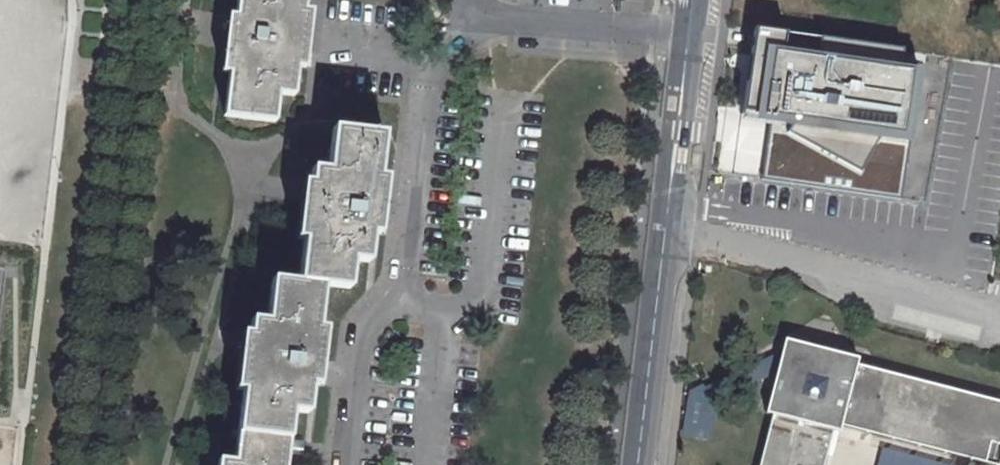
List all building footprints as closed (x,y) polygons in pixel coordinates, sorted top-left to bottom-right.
[(225,116),(275,122),(279,93),(293,95),(300,38),(305,0),(238,0),(225,116)] [(744,44),(732,114),(771,123),(795,126),(791,133),(863,173),(880,137),(937,149),(948,73),(744,44)] [(795,126),(771,123),(763,178),(928,203),(937,149),(880,137),(863,173),(791,133),(795,126)] [(312,169),(299,282),(350,289),(354,260),(369,261),(376,204),(384,135),(333,128),(328,170),(312,169)] [(252,320),(239,434),(289,440),(292,412),(308,413),(323,286),(299,282),(273,280),(268,321),(252,320)] [(790,344),(776,399),(771,397),(767,414),(773,415),(761,464),(825,464),(836,422),(999,464),(999,463),(999,399),(858,363),(860,357),(844,353),(843,358),(790,344)] [(218,464),(286,464),(289,440),(239,434),(235,462),(219,460),(218,464)] [(945,462),(876,449),(873,464),(944,464),(945,462)]
